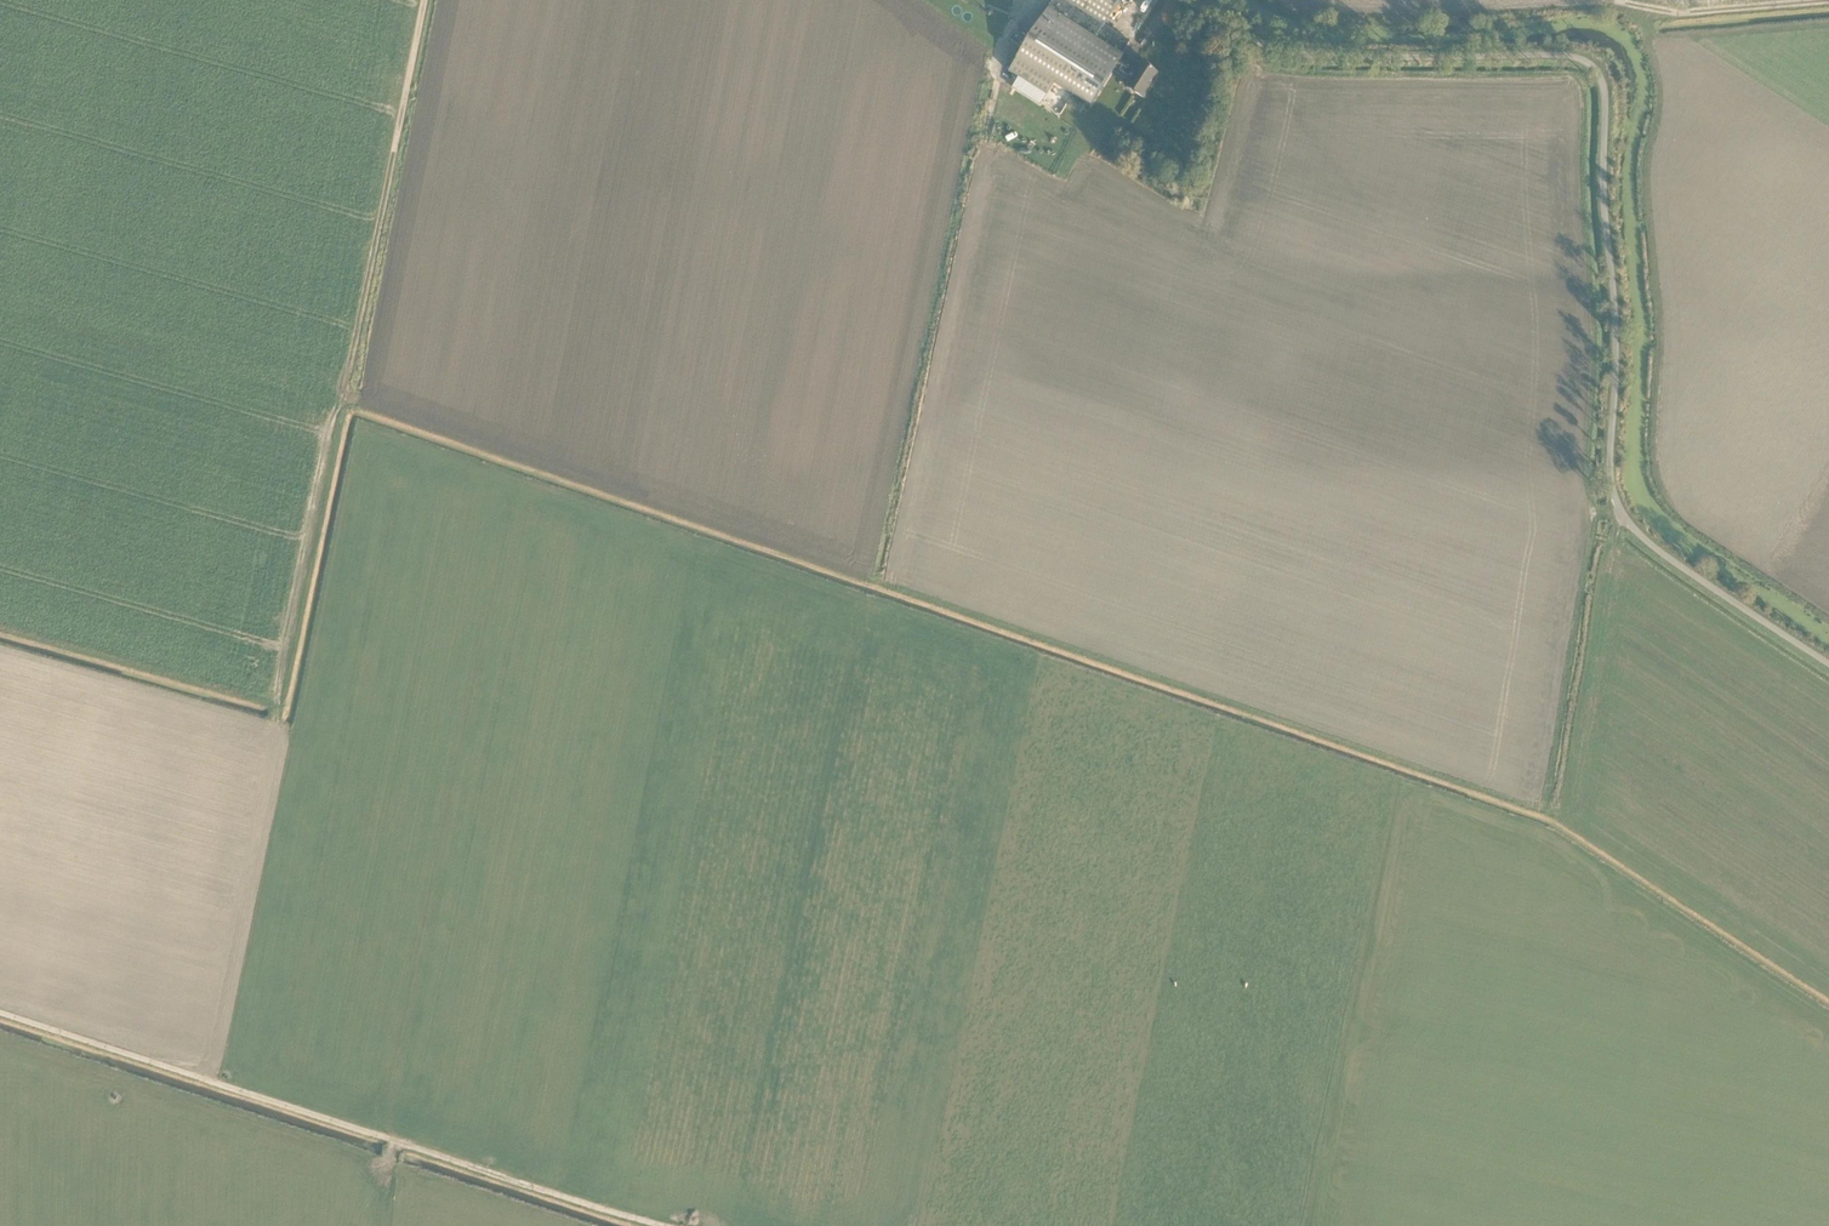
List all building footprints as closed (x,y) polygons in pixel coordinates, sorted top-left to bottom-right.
[(1121,0),(1055,0),(1050,7),(1051,8),(1095,38),(1103,26),(1104,25),(1121,0)] [(1047,95),(1055,83),(1090,106),(1114,70),(1131,82),(1127,88),(1144,99),(1160,76),(1142,64),(1139,68),(1123,57),(1124,56),(1122,54),(1130,42),(1104,25),(1103,26),(1095,38),(1051,8),(1010,70),(1047,95)] [(365,1175),(367,1168),(348,1163),(347,1170),(365,1175)]
